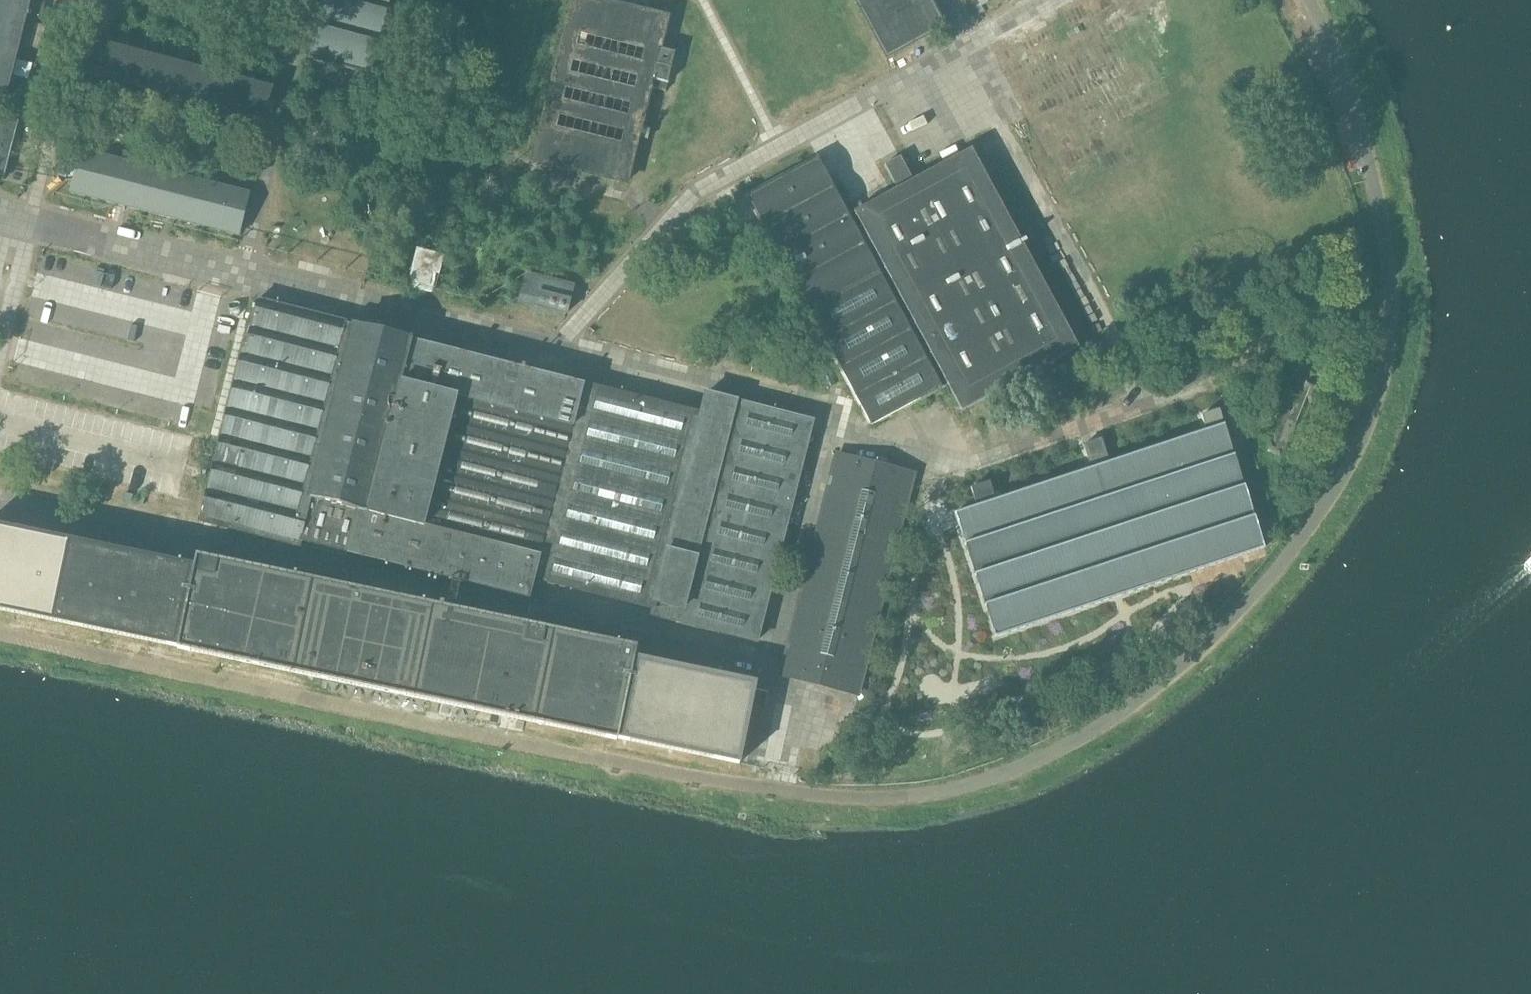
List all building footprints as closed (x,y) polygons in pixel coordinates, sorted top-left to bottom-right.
[(6,98),(27,17),(40,20),(46,0),(0,0),(0,96),(6,98)] [(308,59),(370,75),(389,0),(324,0),(308,59)] [(552,54),(548,64),(545,75),(542,87),(538,101),(535,113),(544,115),(533,159),(626,182),(638,137),(647,139),(650,129),(640,126),(650,87),(665,91),(675,52),(659,48),(667,17),(602,0),(565,0),(564,4),(552,54)] [(886,56),(943,25),(929,0),(857,0),(886,56)] [(273,86),(93,39),(84,73),(264,120),(273,86)] [(1,175),(3,176),(4,176),(18,124),(0,119),(0,175),(1,175)] [(194,160),(215,165),(219,149),(198,144),(194,160)] [(971,148),(913,179),(900,155),(884,164),(897,188),(854,211),(861,225),(947,384),(961,410),(1079,347),(971,148)] [(239,233),(239,232),(241,223),(241,224),(242,221),(241,221),(245,207),(246,205),(248,196),(249,193),(246,192),(245,192),(207,182),(208,182),(205,181),(205,182),(194,179),(191,178),(167,172),(164,171),(139,165),(140,165),(137,164),(126,162),(126,161),(123,160),(123,161),(85,152),(85,151),(81,150),(81,153),(79,162),(78,162),(78,164),(78,165),(75,178),(74,178),(74,181),(72,190),(71,190),(70,193),(74,194),(74,193),(112,203),(115,204),(126,207),(128,208),(128,207),(153,213),(153,214),(156,215),(156,214),(180,220),(180,221),(183,222),(183,221),(194,224),(196,225),(235,234),(235,235),(238,236),(239,233)] [(818,157),(747,196),(796,288),(789,292),(797,308),(805,303),(871,425),(947,384),(861,225),(856,228),(818,157)] [(440,259),(419,253),(411,283),(432,288),(440,259)] [(573,285),(526,273),(519,302),(566,313),(573,285)] [(257,298),(202,523),(298,547),(299,542),(352,325),(353,322),(257,298)] [(414,340),(352,325),(299,542),(363,558),(414,340)] [(582,382),(414,340),(363,558),(529,598),(535,580),(582,382)] [(582,382),(535,580),(650,610),(700,411),(582,382)] [(1295,383),(1275,434),(1294,442),(1317,388),(1304,383),(1303,386),(1295,383)] [(815,419),(705,392),(700,411),(650,610),(649,615),(758,643),(815,419)] [(1211,411),(1201,415),(1206,429),(1110,461),(1102,437),(1093,440),(1083,443),(1091,468),(995,499),(989,482),(980,485),(971,488),(977,505),(955,512),(996,636),(1029,625),(1122,594),(1265,547),(1227,433),(1219,409),(1211,411)] [(837,454),(781,674),(859,693),(914,474),(837,454)] [(176,648),(616,739),(616,737),(738,763),(741,751),(742,751),(756,682),(699,670),(702,660),(197,556),(195,566),(0,525),(0,609),(177,646),(176,648)]
